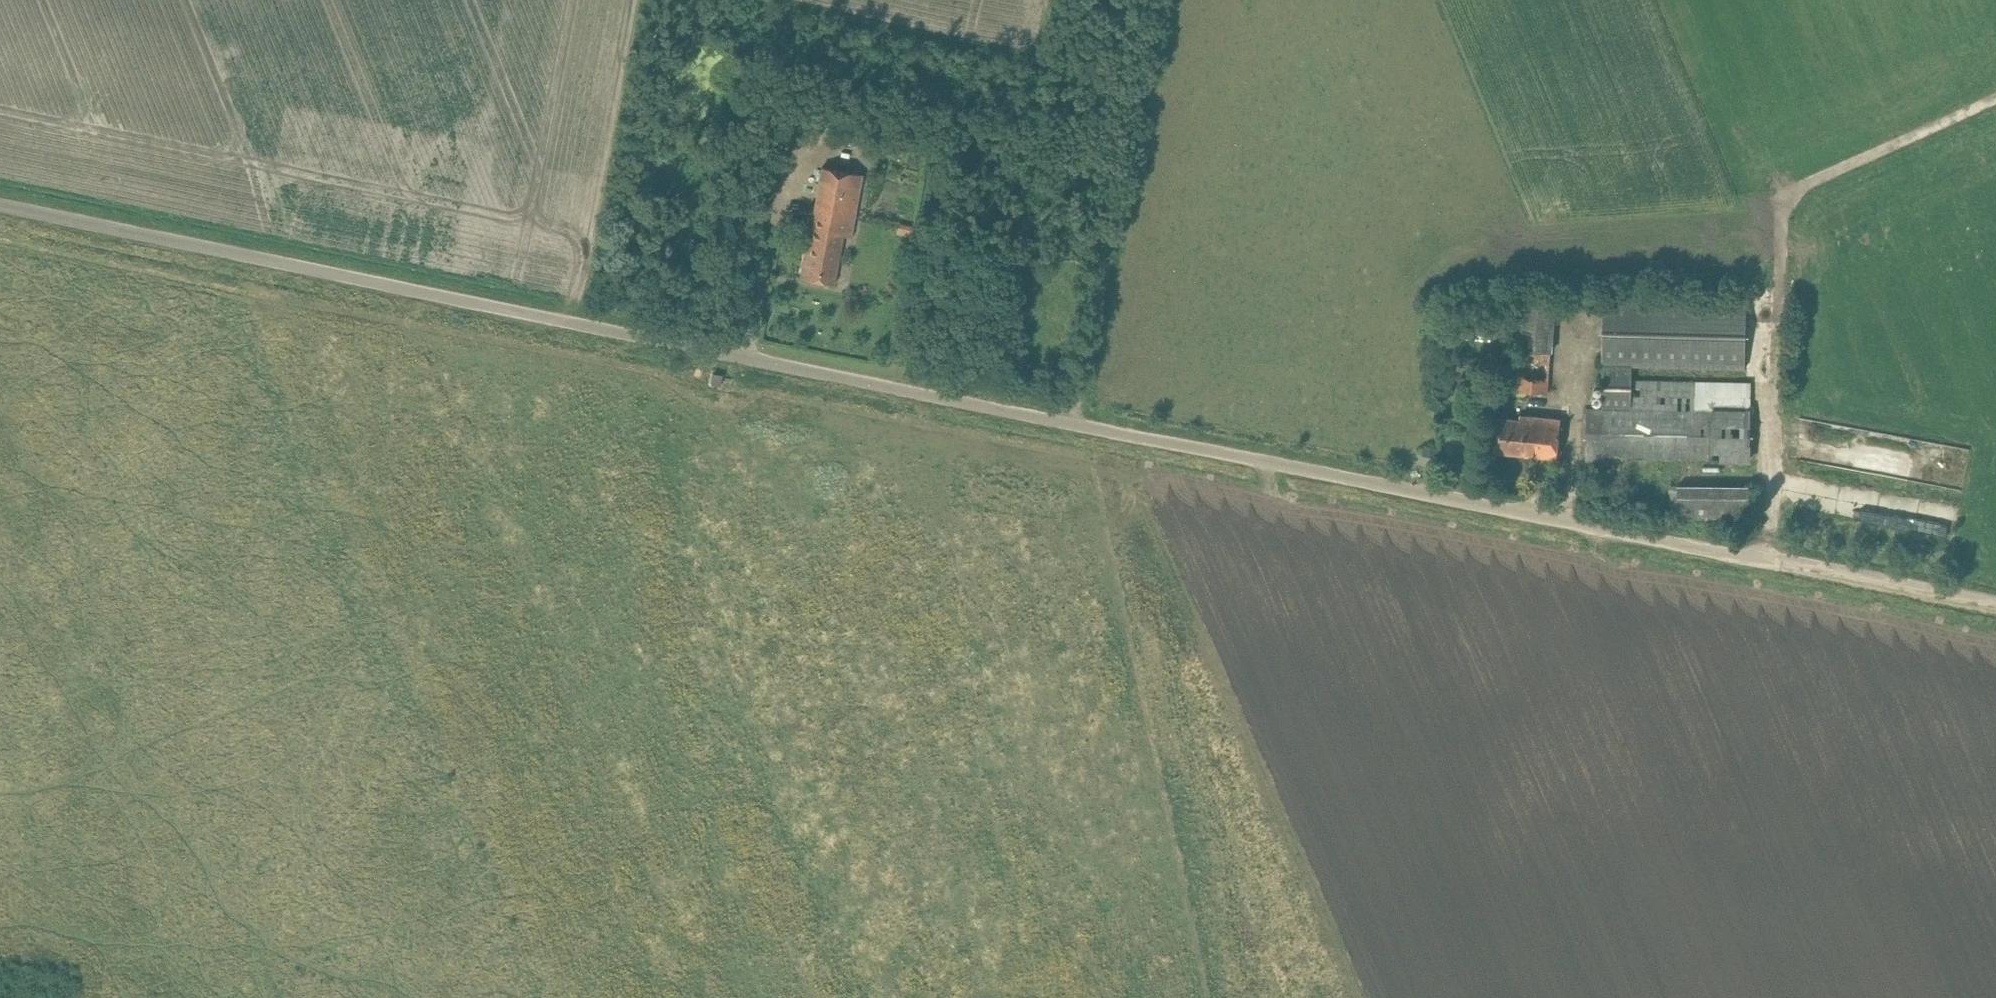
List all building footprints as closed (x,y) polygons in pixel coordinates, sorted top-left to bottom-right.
[(851,235),(862,174),(823,166),(814,215),(812,215),(801,276),(834,283),(843,233),(851,235)] [(912,236),(914,226),(900,223),(897,233),(912,236)] [(1750,459),(1750,440),(1751,382),(1633,380),(1633,367),(1744,370),(1746,298),(1605,294),(1603,379),(1602,439),(1586,439),(1586,463),(1607,463),(1607,454),(1712,457),(1712,458),(1750,459)] [(1522,295),(1516,389),(1548,391),(1551,353),(1552,353),(1556,298),(1522,295)] [(1557,457),(1559,437),(1561,419),(1520,415),(1520,419),(1496,417),(1493,451),(1557,457)] [(1437,447),(1425,445),(1424,453),(1423,455),(1435,457),(1437,447)] [(1678,484),(1677,518),(1748,519),(1749,485),(1678,484)]
